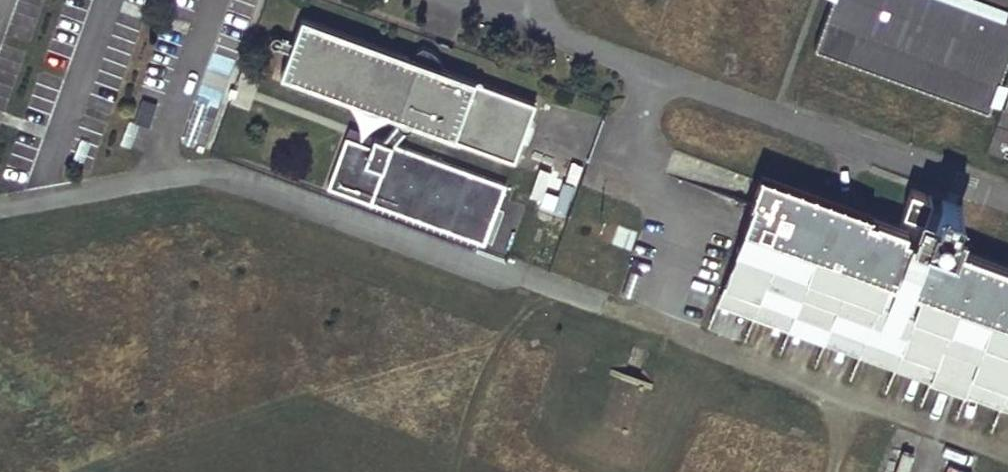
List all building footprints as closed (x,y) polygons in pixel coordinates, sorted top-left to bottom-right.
[(814,45),(987,109),(1007,52),(1007,15),(1004,13),(1007,1),(1007,0),(830,0),(814,45)] [(408,56),(301,17),(291,44),(289,49),(279,75),(396,118),(396,119),(396,120),(396,121),(396,122),(396,123),(397,124),(397,125),(398,126),(399,126),(400,127),(401,128),(402,128),(403,128),(404,128),(405,128),(406,128),(407,128),(408,128),(409,127),(410,127),(411,126),(411,125),(412,124),(453,138),(456,144),(460,141),(514,160),(535,103),(441,68),(408,56)] [(277,35),(275,35),(274,35),(272,35),(271,36),(270,37),(269,39),(269,40),(269,42),(270,43),(270,45),(272,46),(273,46),(274,47),(276,47),(277,46),(279,45),(280,44),(281,43),(281,42),(281,41),(281,39),(280,38),(279,36),(278,36),(277,35)] [(291,44),(281,41),(281,42),(281,43),(280,44),(279,45),(289,49),(291,44)] [(408,56),(441,68),(440,64),(439,61),(438,58),(436,55),(434,53),(432,51),(430,49),(427,48),(424,47),(421,46),(408,56)] [(986,150),(1007,158),(1007,89),(986,150)] [(372,144),(346,138),(326,190),(484,250),(507,187),(373,138),(372,144)] [(938,241),(936,246),(927,243),(935,222),(954,227),(961,207),(940,199),(939,203),(928,199),(929,196),(910,188),(902,210),(913,214),(920,216),(918,225),(914,238),(903,235),(904,230),(761,178),(724,284),(872,337),(869,345),(1007,396),(1007,267),(938,241)] [(626,432),(643,385),(614,374),(598,421),(626,432)]
